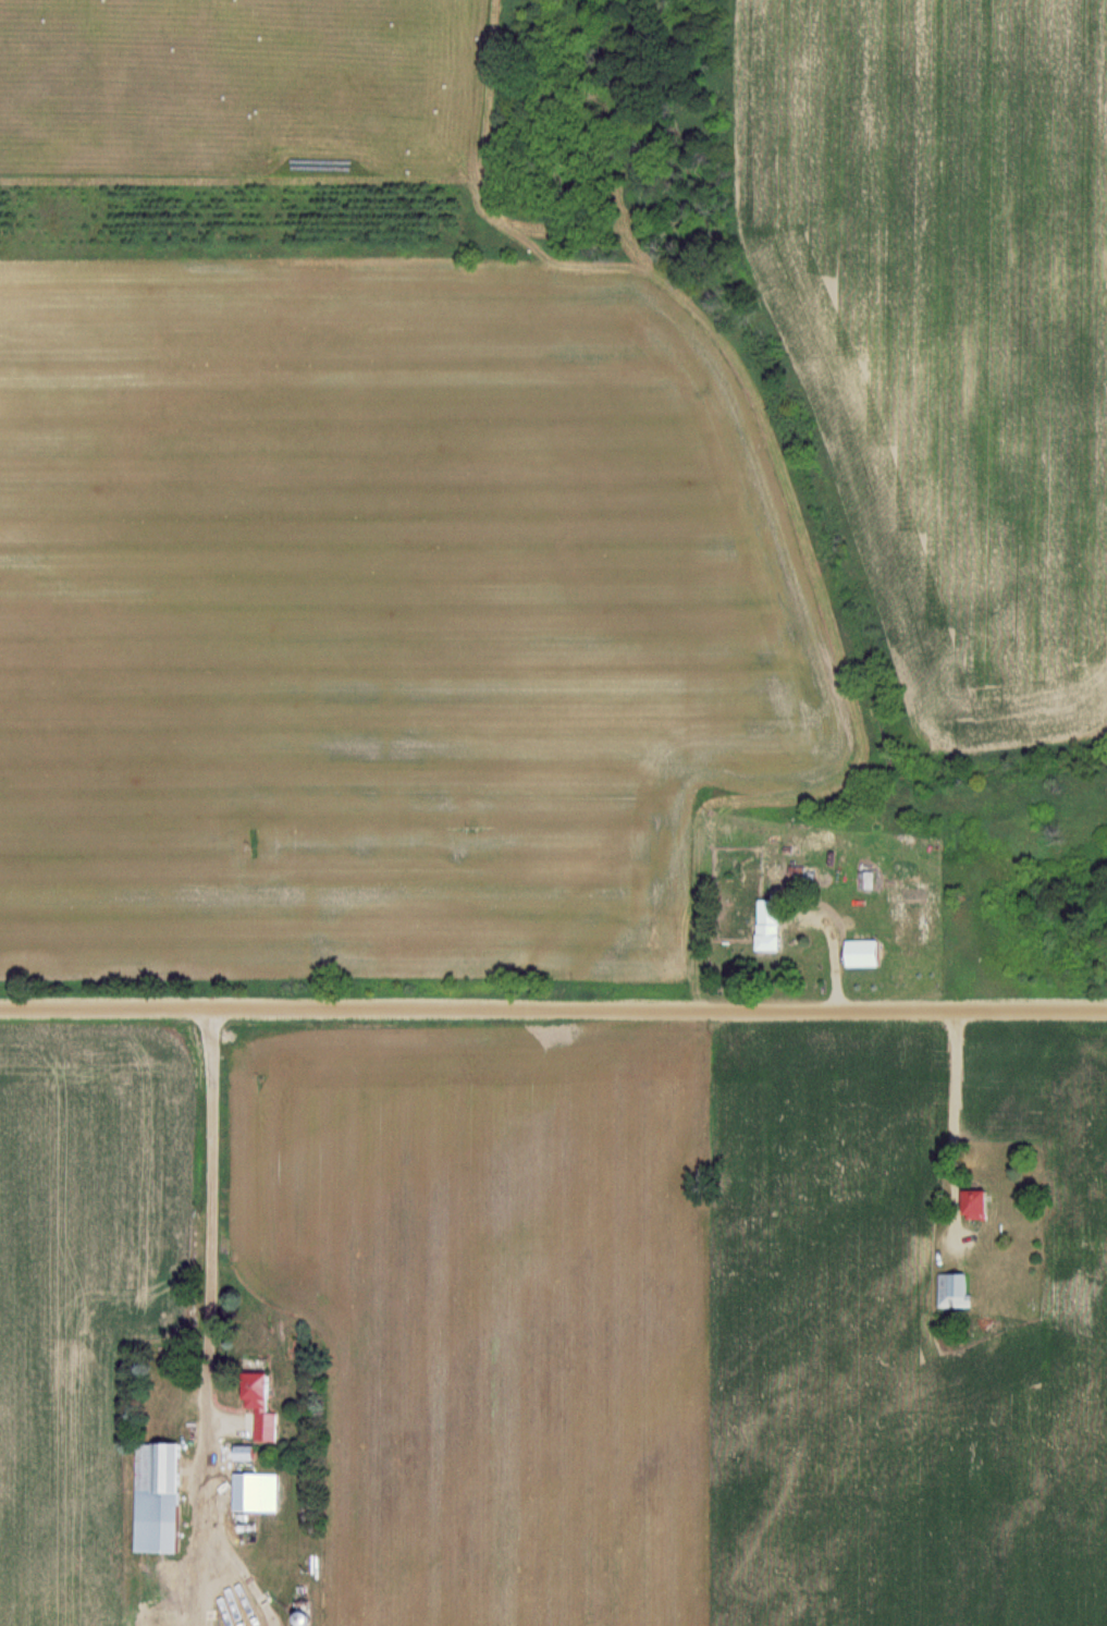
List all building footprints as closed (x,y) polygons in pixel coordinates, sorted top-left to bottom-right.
[(928,941),(928,896),(904,896),(904,941),(928,941)] [(762,913),(762,949),(789,949),(789,913),(762,913)] [(996,1190),(968,1190),(968,1219),(996,1219),(996,1190)] [(972,1274),(942,1274),(942,1297),(972,1297),(972,1274)] [(259,1408),(259,1440),(280,1440),(280,1373),(253,1373),(252,1408),(259,1408)] [(186,1552),(186,1443),(140,1443),(140,1552),(186,1552)] [(261,1446),(242,1446),(242,1461),(261,1461),(261,1446)] [(280,1512),(280,1474),(239,1474),(239,1512),(280,1512)]
